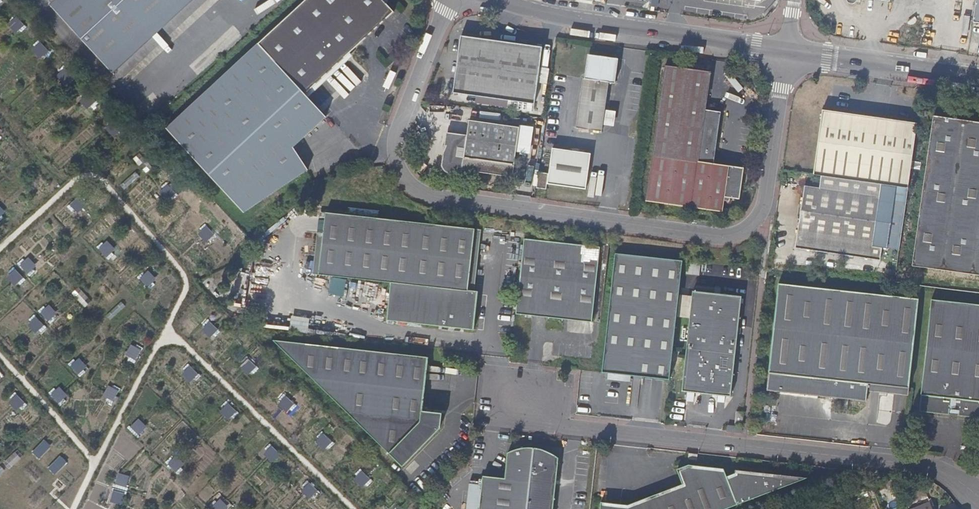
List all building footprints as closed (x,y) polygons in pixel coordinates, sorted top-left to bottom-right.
[(63,5),(115,60),(179,0),(68,0),(63,5)] [(115,60),(108,66),(114,73),(193,0),(179,0),(115,60)] [(384,0),(305,0),(167,128),(243,211),(307,170),(293,146),(326,116),(308,97),(305,94),(350,53),(394,11),(384,0)] [(63,5),(56,11),(108,66),(115,60),(63,5)] [(8,23),(16,34),(25,27),(17,16),(8,23)] [(543,47),(461,36),(453,93),(508,100),(535,104),(539,75),(540,67),(543,47)] [(38,41),(30,50),(40,59),(48,50),(38,41)] [(353,56),(350,53),(305,94),(308,97),(353,56)] [(618,59),(588,54),(585,79),(591,79),(593,61),(611,63),(608,82),(615,83),(618,59)] [(585,79),(583,78),(576,127),(602,131),(608,82),(611,63),(593,61),(591,79),(585,79)] [(711,72),(665,66),(646,201),(723,212),(725,201),(725,198),(731,198),(740,199),(744,168),(714,163),(721,112),(705,110),(711,72)] [(550,68),(540,67),(539,75),(548,76),(550,68)] [(64,68),(57,76),(66,85),(74,77),(64,68)] [(79,101),(88,109),(96,100),(87,92),(79,101)] [(535,104),(508,100),(507,109),(530,112),(530,111),(534,111),(535,104)] [(616,111),(606,110),(604,125),(613,126),(616,111)] [(917,123),(822,110),(813,175),(821,176),(908,188),(917,123)] [(933,116),(912,265),(978,275),(978,122),(933,116)] [(115,137),(121,127),(110,120),(104,130),(115,137)] [(470,120),(467,135),(466,148),(459,147),(457,160),(463,161),(463,168),(462,170),(513,176),(519,127),(470,120)] [(467,135),(447,132),(445,145),(446,146),(444,151),(442,165),(444,170),(446,172),(450,173),(452,173),(457,171),(459,167),(463,168),(463,161),(457,160),(459,147),(466,148),(467,135)] [(591,154),(553,148),(550,170),(552,170),(550,184),(587,190),(591,154)] [(135,162),(142,170),(149,164),(142,156),(135,162)] [(310,171),(328,163),(326,157),(307,164),(310,171)] [(126,189),(140,176),(135,171),(121,184),(126,189)] [(548,173),(539,172),(537,188),(546,189),(548,173)] [(820,188),(804,186),(796,248),(880,260),(882,248),(899,250),(908,188),(821,176),(820,188)] [(158,192),(168,203),(177,194),(167,184),(158,192)] [(68,207),(77,215),(86,205),(77,197),(68,207)] [(380,211),(348,207),(348,215),(379,218),(380,211)] [(326,212),(320,212),(313,274),(319,275),(326,212)] [(348,215),(326,212),(319,275),(392,283),(387,320),(474,330),(478,291),(475,290),(468,290),(475,229),(379,218),(348,215)] [(197,232),(208,243),(216,236),(205,225),(197,232)] [(482,229),(475,229),(468,290),(475,290),(482,229)] [(600,246),(524,238),(516,314),(592,322),(600,246)] [(98,245),(103,258),(115,252),(109,240),(98,245)] [(683,262),(615,255),(602,373),(608,373),(631,376),(670,380),(683,262)] [(29,256),(19,262),(26,274),(36,267),(29,256)] [(702,262),(688,260),(686,274),(700,276),(702,262)] [(14,267),(5,274),(16,286),(24,279),(14,267)] [(219,286),(229,278),(223,270),(212,278),(219,286)] [(140,275),(144,286),(155,282),(151,271),(140,275)] [(919,299),(778,283),(767,390),(867,401),(868,391),(869,384),(910,388),(919,299)] [(81,290),(75,297),(82,304),(89,298),(81,290)] [(742,296),(693,291),(682,391),(731,396),(742,296)] [(931,300),(921,395),(922,395),(920,411),(949,414),(950,409),(959,410),(959,415),(978,418),(978,305),(931,300)] [(39,310),(48,322),(58,315),(48,303),(39,310)] [(307,333),(310,319),(292,315),(289,330),(307,333)] [(34,316),(26,324),(37,335),(46,326),(34,316)] [(212,340),(220,331),(208,319),(200,328),(212,340)] [(428,357),(274,340),(403,466),(441,427),(443,413),(422,411),(428,357)] [(131,343),(124,357),(135,362),(142,349),(131,343)] [(70,367),(80,375),(88,365),(77,357),(70,367)] [(249,376),(258,369),(248,358),(239,365),(249,376)] [(189,365),(181,373),(193,384),(200,375),(189,365)] [(631,376),(608,373),(607,380),(630,382),(631,376)] [(102,398),(114,403),(120,389),(109,384),(102,398)] [(910,388),(869,384),(868,391),(909,396),(910,388)] [(59,386),(49,393),(59,405),(68,397),(59,386)] [(16,393),(7,401),(18,413),(27,405),(16,393)] [(276,403),(288,414),(296,406),(284,394),(276,403)] [(227,402),(219,411),(230,422),(238,413),(227,402)] [(744,412),(737,411),(735,423),(743,424),(744,412)] [(127,428),(137,438),(147,428),(138,418),(127,428)] [(325,451),(334,444),(323,432),(315,440),(325,451)] [(40,459),(52,446),(44,439),(32,452),(40,459)] [(262,452),(273,463),(281,454),(270,444),(262,452)] [(484,476),(480,508),(553,508),(559,458),(554,454),(549,452),(545,450),(539,448),(533,447),(527,447),(520,448),(514,450),(508,452),(506,478),(484,476)] [(11,467),(21,459),(15,452),(5,460),(11,467)] [(61,455),(47,467),(55,475),(68,463),(61,455)] [(174,472),(182,467),(173,456),(166,461),(174,472)] [(683,484),(628,504),(602,502),(601,508),(725,508),(774,490),(775,474),(735,470),(735,473),(727,476),(724,468),(689,464),(677,469),(683,484)] [(360,469),(352,478),(363,488),(371,479),(360,469)] [(110,502),(122,505),(130,476),(117,473),(110,502)] [(807,477),(775,474),(774,490),(807,477)] [(299,489),(310,499),(318,490),(307,480),(299,489)] [(214,508),(229,508),(221,498),(211,505),(214,508)]
